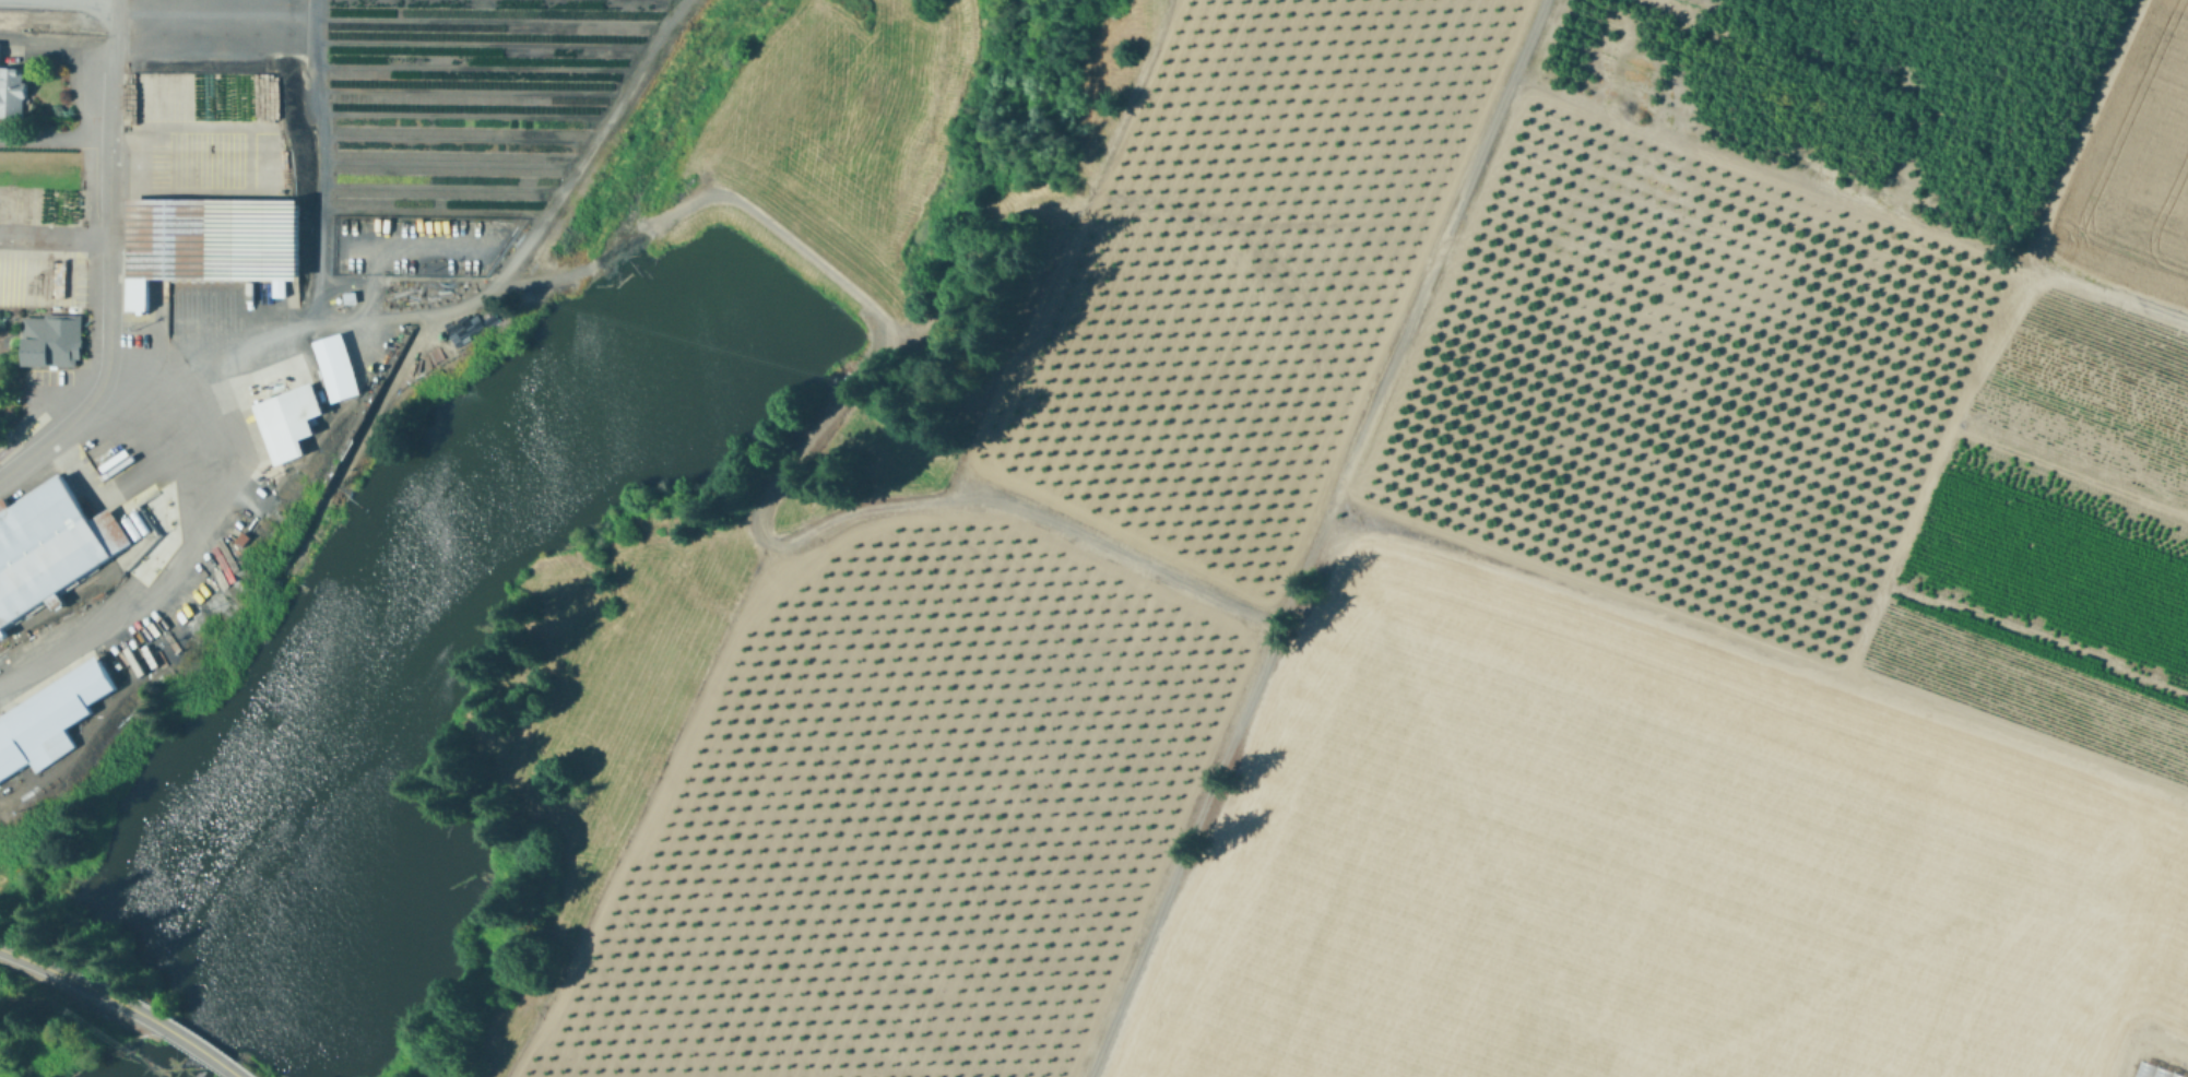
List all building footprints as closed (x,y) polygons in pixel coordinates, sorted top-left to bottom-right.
[(27,121),(28,71),(2,70),(2,90),(0,90),(0,120),(27,121)] [(130,312),(152,312),(152,282),(304,282),(304,225),(287,225),(288,203),(131,202),(130,312)] [(23,369),(81,370),(82,318),(24,317),(23,369)] [(335,407),(366,398),(347,335),(317,343),(335,407)] [(259,407),(281,470),(315,458),(310,444),(325,439),(319,422),(331,418),(320,386),(259,407)] [(6,636),(5,634),(54,605),(59,613),(69,606),(62,594),(139,549),(116,510),(95,523),(68,477),(14,509),(10,501),(0,507),(0,510),(3,516),(0,518),(0,639),(6,636)] [(38,764),(43,772),(87,748),(76,727),(102,713),(97,704),(124,689),(107,659),(0,718),(0,786),(38,764)] [(2134,1064),(2130,1076),(2178,1076),(2134,1064)]
